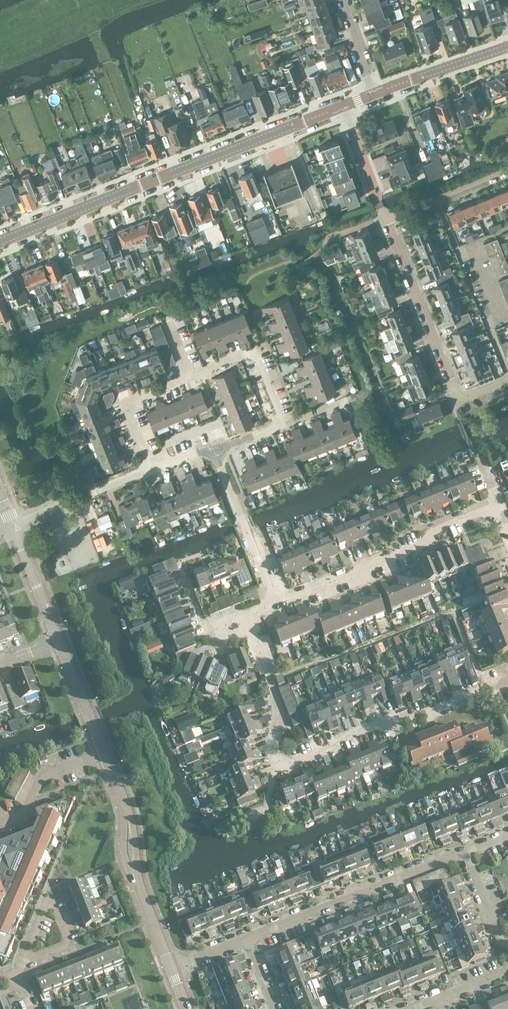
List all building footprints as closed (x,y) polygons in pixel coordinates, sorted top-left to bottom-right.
[(305,5),(308,12),(308,14),(318,11),(318,8),(327,5),(325,0),(315,0),(315,1),(305,5)] [(362,2),(365,12),(381,7),(378,0),(368,0),(362,2)] [(483,0),(472,0),(475,9),(485,6),(483,0)] [(499,0),(483,0),(485,6),(490,21),(504,17),(507,26),(507,3),(506,4),(501,6),(499,0)] [(257,1),(247,4),(250,11),(259,8),(257,1)] [(286,11),(296,7),(294,1),(284,5),(286,11)] [(318,11),(308,14),(311,22),(311,23),(322,20),(321,18),(330,15),(327,5),(318,8),(318,11)] [(415,29),(422,49),(437,44),(432,29),(438,26),(431,6),(425,8),(419,10),(424,25),(415,29)] [(381,7),(365,12),(369,22),(373,21),(375,25),(383,22),(384,24),(391,21),(389,15),(384,16),(381,7)] [(399,7),(393,9),(394,14),(396,19),(403,17),(401,12),(399,7)] [(469,14),(467,7),(461,9),(464,16),(463,16),(469,33),(482,29),(476,12),(469,14)] [(443,17),(437,19),(439,26),(440,26),(443,33),(448,31),(451,40),(456,38),(456,40),(464,37),(463,35),(464,35),(458,18),(456,12),(443,17)] [(322,20),(311,23),(314,31),(315,33),(325,29),(324,28),(333,25),(330,15),(321,18),(322,20)] [(388,25),(391,33),(405,28),(403,20),(388,25)] [(325,29),(315,33),(318,42),(315,43),(317,49),(330,45),(328,37),(336,34),(333,25),(324,28),(325,29)] [(266,28),(258,31),(259,36),(267,34),(266,28)] [(382,47),(387,61),(406,54),(401,41),(382,47)] [(271,42),(261,45),(263,50),(272,47),(271,42)] [(344,42),(333,46),(334,47),(336,51),(346,48),(344,42)] [(326,55),(323,56),(327,67),(332,65),(339,85),(349,81),(343,66),(342,67),(339,59),(339,60),(336,51),(334,47),(324,51),(326,55)] [(289,61),(300,57),(297,49),(286,53),(289,61)] [(280,54),(269,58),(271,64),(282,60),(280,54)] [(348,55),(343,57),(351,80),(357,78),(356,77),(348,55)] [(315,57),(308,59),(310,65),(317,63),(315,57)] [(266,59),(261,61),(263,68),(269,65),(266,59)] [(293,63),(283,67),(288,81),(292,79),(294,85),(301,83),(293,63)] [(327,67),(319,70),(326,89),(339,85),(332,65),(327,67)] [(319,70),(308,75),(309,79),(315,94),(326,89),(319,70)] [(237,72),(231,74),(236,85),(241,83),(237,72)] [(491,98),(507,93),(507,72),(498,75),(499,78),(486,82),(491,98)] [(269,73),(262,76),(266,87),(273,84),(269,73)] [(241,83),(247,97),(253,95),(260,114),(272,109),(265,90),(257,93),(251,79),(241,83)] [(290,81),(270,88),(277,108),(297,100),(290,81)] [(241,83),(236,85),(241,99),(247,97),(241,83)] [(464,95),(455,98),(459,110),(457,110),(462,126),(473,123),(468,108),(469,108),(469,111),(475,109),(476,112),(478,113),(484,111),(484,109),(483,106),(484,106),(477,85),(463,90),(464,95)] [(225,127),(215,101),(209,103),(207,97),(202,86),(197,88),(201,99),(202,98),(215,131),(225,127)] [(202,98),(201,99),(192,102),(204,135),(215,131),(202,98)] [(455,123),(447,100),(435,104),(442,124),(448,123),(449,125),(455,123)] [(222,109),(228,125),(241,120),(241,121),(250,117),(243,101),(222,109)] [(428,104),(419,108),(430,134),(439,130),(428,104)] [(419,108),(410,112),(416,127),(420,137),(430,134),(419,108)] [(181,120),(171,124),(167,113),(155,118),(161,133),(167,130),(174,147),(190,141),(181,120)] [(147,119),(151,129),(156,127),(153,117),(147,119)] [(379,142),(398,134),(392,119),(384,123),(373,127),(379,142)] [(115,127),(108,129),(110,135),(117,132),(115,127)] [(129,134),(140,161),(149,157),(144,144),(140,145),(135,132),(129,134)] [(146,141),(152,156),(161,152),(153,132),(148,134),(151,139),(146,141)] [(140,161),(129,134),(124,136),(129,150),(126,151),(130,164),(140,161)] [(324,158),(341,152),(337,140),(320,147),(324,158)] [(90,141),(83,144),(83,145),(84,147),(87,154),(94,151),(90,141)] [(384,154),(395,149),(394,144),(382,149),(384,154)] [(80,155),(69,159),(73,168),(80,185),(92,180),(85,163),(84,163),(83,161),(89,159),(87,154),(84,147),(83,145),(78,147),(78,148),(80,155)] [(432,159),(426,162),(431,175),(451,166),(448,158),(441,161),(434,145),(428,147),(431,157),(432,159)] [(121,147),(114,149),(120,165),(127,163),(127,161),(123,151),(121,147)] [(405,148),(386,157),(394,175),(389,177),(393,186),(417,176),(405,148)] [(105,165),(108,173),(116,170),(111,157),(113,156),(111,149),(101,153),(106,164),(105,165)] [(324,158),(324,159),(328,170),(346,163),(341,152),(324,158)] [(95,163),(93,164),(99,177),(108,173),(105,165),(106,164),(101,153),(92,156),(95,163)] [(56,156),(50,159),(56,172),(60,170),(61,172),(61,173),(67,189),(80,185),(73,168),(67,170),(64,164),(59,165),(56,156)] [(33,173),(39,171),(35,162),(29,165),(33,173)] [(346,163),(328,170),(333,181),(350,175),(346,163)] [(264,175),(275,202),(303,192),(292,164),(264,175)] [(54,190),(61,187),(53,168),(45,171),(49,179),(37,184),(43,200),(56,195),(54,190)] [(19,191),(25,207),(38,202),(36,198),(39,197),(29,171),(21,174),(24,180),(16,183),(19,191)] [(252,172),(239,178),(249,202),(262,197),(252,172)] [(1,193),(0,193),(0,208),(3,216),(13,212),(8,200),(16,197),(13,188),(17,187),(13,175),(12,175),(9,177),(2,179),(4,184),(0,185),(0,190),(1,193)] [(337,193),(355,186),(350,175),(333,181),(337,193)] [(342,205),(359,199),(355,186),(337,193),(342,205)] [(222,203),(223,207),(227,206),(234,221),(239,219),(231,197),(223,200),(217,187),(207,191),(213,206),(222,203)] [(506,189),(495,193),(500,207),(507,204),(507,193),(506,189)] [(500,207),(495,193),(483,198),(489,211),(500,207)] [(199,194),(188,199),(198,222),(211,217),(213,223),(218,222),(215,214),(211,204),(204,207),(199,194)] [(489,211),(483,198),(472,202),(477,216),(489,211)] [(172,205),(170,206),(180,232),(195,226),(189,208),(185,210),(182,202),(176,204),(175,203),(172,204),(172,205)] [(460,207),(465,221),(467,225),(473,223),(472,218),(477,216),(472,202),(460,207)] [(460,223),(465,221),(460,207),(448,212),(454,225),(456,232),(462,229),(460,223)] [(165,229),(168,237),(177,233),(173,224),(168,226),(163,213),(151,217),(157,232),(165,229)] [(417,227),(411,230),(415,241),(428,236),(424,225),(431,222),(437,220),(434,214),(429,216),(415,222),(417,227)] [(148,218),(138,223),(148,248),(158,244),(148,218)] [(138,223),(127,227),(133,242),(138,240),(143,251),(148,249),(148,248),(138,223)] [(259,226),(250,230),(255,243),(264,239),(259,226)] [(127,227),(117,231),(123,246),(128,244),(130,249),(135,247),(133,242),(127,227)] [(357,240),(349,243),(352,250),(372,242),(367,230),(355,235),(357,240)] [(433,234),(435,240),(444,236),(442,231),(433,234)] [(126,265),(122,256),(113,232),(102,237),(108,252),(110,259),(117,256),(121,267),(126,265)] [(428,236),(415,241),(420,253),(433,247),(428,236)] [(485,249),(498,243),(496,238),(483,244),(485,249)] [(181,240),(174,243),(178,250),(184,248),(181,240)] [(332,245),(336,256),(342,254),(337,242),(332,245)] [(372,242),(352,250),(356,261),(352,262),(354,268),(358,266),(358,267),(373,261),(370,256),(377,253),(372,242)] [(485,249),(487,254),(501,249),(498,243),(485,249)] [(102,244),(92,248),(100,270),(110,266),(111,266),(108,257),(107,257),(102,244)] [(206,246),(196,250),(198,257),(197,257),(201,266),(212,262),(208,253),(206,246)] [(433,247),(420,253),(424,264),(437,258),(433,247)] [(92,248),(82,251),(87,266),(93,264),(97,273),(101,271),(100,270),(92,248)] [(217,249),(209,252),(212,259),(220,256),(217,249)] [(442,257),(451,254),(449,249),(441,252),(442,257)] [(501,249),(487,254),(489,260),(503,254),(501,249)] [(81,251),(71,255),(79,277),(89,274),(81,251)] [(169,266),(164,252),(159,254),(164,268),(169,266)] [(129,272),(136,269),(130,253),(122,256),(126,265),(129,272)] [(503,254),(489,260),(491,265),(505,259),(503,254)] [(437,258),(424,264),(429,275),(435,272),(437,278),(452,272),(450,269),(449,267),(442,270),(437,258)] [(60,281),(68,302),(75,300),(64,273),(62,273),(56,259),(45,263),(53,283),(60,281)] [(505,259),(491,265),(493,270),(507,265),(505,259)] [(373,261),(358,267),(365,284),(373,281),(384,277),(386,276),(384,272),(381,264),(375,267),(373,261)] [(45,300),(50,298),(47,290),(46,290),(44,285),(43,285),(42,281),(48,279),(42,264),(32,268),(45,300)] [(493,270),(496,276),(507,272),(507,267),(507,265),(493,270)] [(45,300),(32,268),(22,272),(27,287),(33,284),(35,288),(40,302),(45,300)] [(71,272),(66,274),(71,288),(77,285),(71,272)] [(440,284),(433,286),(438,298),(451,292),(446,281),(454,278),(452,272),(437,278),(440,284)] [(0,280),(7,296),(14,293),(18,304),(28,300),(24,288),(19,290),(13,276),(0,280)] [(375,287),(371,289),(371,290),(373,295),(390,288),(386,276),(384,277),(373,281),(375,287)] [(507,282),(507,277),(498,281),(500,286),(507,282)] [(502,291),(507,289),(507,282),(500,286),(502,291)] [(123,283),(118,286),(120,293),(121,295),(127,293),(123,283)] [(117,285),(108,288),(111,296),(120,293),(118,286),(117,285)] [(373,295),(370,296),(376,312),(384,309),(391,306),(389,300),(395,298),(390,288),(373,295)] [(371,290),(363,293),(365,298),(370,296),(373,295),(371,290)] [(451,292),(438,298),(442,309),(461,301),(461,302),(469,299),(467,294),(459,297),(454,300),(451,292)] [(274,314),(292,307),(288,296),(261,307),(263,312),(272,308),(274,314)] [(0,297),(0,320),(9,316),(1,297),(0,297)] [(461,301),(442,309),(447,320),(453,318),(456,323),(470,317),(468,312),(460,315),(457,308),(462,306),(461,302),(461,301)] [(384,309),(376,312),(378,318),(384,315),(386,315),(391,326),(404,321),(399,309),(393,312),(391,306),(384,309)] [(270,328),(296,317),(292,307),(274,314),(277,320),(268,323),(270,328)] [(34,309),(28,311),(33,324),(39,322),(34,309)] [(361,310),(355,313),(358,319),(363,317),(361,310)] [(189,312),(182,315),(183,316),(185,321),(189,320),(191,316),(189,312)] [(233,316),(244,342),(248,340),(245,332),(251,329),(244,312),(233,316)] [(223,320),(230,337),(236,335),(240,344),(244,342),(233,316),(223,320)] [(282,334),(300,327),(296,317),(270,328),(271,332),(280,328),(282,334)] [(458,329),(451,331),(456,342),(469,337),(464,326),(472,323),(470,317),(456,323),(458,329)] [(213,324),(224,350),(228,348),(225,340),(230,337),(223,320),(213,324)] [(391,326),(385,329),(389,339),(408,332),(404,321),(391,326)] [(136,323),(126,327),(128,333),(138,329),(136,323)] [(160,324),(149,328),(151,334),(162,330),(160,324)] [(203,328),(210,345),(216,343),(220,352),(224,350),(213,324),(203,328)] [(505,326),(496,329),(497,334),(507,330),(505,326)] [(278,348),(304,337),(300,327),(282,334),(285,340),(276,343),(278,347),(278,348)] [(210,345),(203,328),(193,332),(204,358),(208,356),(204,348),(210,345)] [(162,330),(151,334),(153,340),(165,335),(162,330)] [(116,331),(109,334),(113,343),(119,340),(116,331)] [(408,332),(389,339),(393,351),(392,351),(394,357),(409,351),(407,345),(413,343),(408,332)] [(474,336),(476,341),(484,337),(482,333),(474,336)] [(165,335),(153,340),(156,345),(167,341),(165,335)] [(304,337),(278,348),(280,352),(288,348),(291,354),(308,347),(304,337)] [(469,337),(456,342),(461,354),(473,349),(469,337)] [(374,339),(367,342),(369,347),(376,344),(374,339)] [(167,341),(156,345),(156,347),(158,351),(169,346),(167,341)] [(169,346),(158,351),(160,356),(171,351),(169,346)] [(156,347),(146,351),(153,367),(156,366),(160,374),(166,371),(164,367),(162,361),(160,356),(158,351),(156,347)] [(134,349),(124,354),(126,359),(133,376),(143,372),(136,355),(137,355),(134,349)] [(473,349),(461,354),(465,365),(478,360),(473,349)] [(297,371),(324,361),(320,350),(302,357),(304,363),(296,367),(297,371)] [(137,355),(136,355),(143,372),(153,367),(146,351),(137,355)] [(171,351),(160,356),(162,361),(173,357),(171,351)] [(409,351),(394,357),(397,362),(399,361),(403,373),(405,373),(405,372),(422,366),(417,354),(411,357),(409,351)] [(87,353),(80,356),(83,364),(90,361),(87,353)] [(173,357),(162,361),(164,367),(173,363),(176,362),(173,357)] [(478,360),(465,365),(470,376),(476,374),(479,379),(492,374),(490,368),(486,358),(485,357),(483,358),(478,360)] [(126,359),(116,363),(126,387),(132,385),(129,377),(133,376),(126,359)] [(324,361),(297,371),(299,376),(308,372),(310,378),(328,371),(324,361)] [(116,363),(106,367),(113,384),(116,382),(120,390),(126,387),(116,363)] [(78,370),(72,383),(80,386),(80,387),(97,394),(100,388),(102,387),(96,372),(97,371),(94,364),(78,370)] [(401,382),(400,382),(402,387),(406,385),(426,377),(422,366),(405,372),(405,373),(407,378),(408,379),(401,382)] [(97,371),(96,372),(102,387),(103,388),(113,384),(106,367),(97,371)] [(217,392),(238,384),(232,370),(214,377),(218,386),(215,388),(217,392)] [(328,371),(310,378),(312,383),(303,387),(305,391),(332,380),(328,371)] [(426,377),(406,385),(413,402),(427,396),(425,391),(431,389),(426,377)] [(332,380),(305,391),(307,396),(316,392),(318,398),(331,393),(335,391),(336,391),(332,380)] [(225,404),(243,397),(238,384),(217,392),(218,396),(222,395),(225,404)] [(76,399),(70,401),(74,411),(80,409),(95,403),(94,401),(97,394),(80,387),(79,386),(78,388),(75,396),(76,399)] [(186,392),(194,413),(208,408),(201,390),(191,394),(189,391),(186,392)] [(174,401),(181,419),(194,413),(186,392),(182,394),(183,397),(174,401)] [(227,419),(248,410),(243,397),(225,404),(229,413),(226,415),(227,419)] [(159,403),(167,424),(181,419),(174,401),(164,405),(163,401),(159,403)] [(95,403),(80,409),(84,419),(101,412),(97,402),(95,403)] [(167,424),(159,403),(155,405),(156,408),(147,412),(154,430),(167,424)] [(425,425),(442,418),(437,404),(419,411),(425,425)] [(400,418),(413,413),(410,407),(397,412),(400,418)] [(248,410),(227,419),(229,423),(232,421),(236,431),(254,424),(248,410)] [(335,413),(346,439),(356,435),(349,417),(343,420),(339,411),(335,413)] [(101,412),(84,419),(88,429),(112,419),(110,413),(102,416),(101,412)] [(328,426),(336,443),(346,439),(335,413),(331,414),(334,423),(328,426)] [(88,429),(83,431),(87,441),(92,439),(109,432),(107,429),(120,424),(118,417),(112,419),(88,429)] [(315,421),(326,447),(336,443),(328,426),(323,428),(319,419),(315,421)] [(308,434),(316,451),(326,447),(315,421),(310,423),(314,431),(308,434)] [(295,429),(306,455),(316,451),(308,434),(303,436),(299,427),(295,429)] [(289,442),(296,459),(306,455),(295,429),(290,431),(294,439),(289,442)] [(109,432),(92,439),(96,449),(113,443),(109,432)] [(296,459),(289,442),(284,444),(288,452),(282,455),(289,472),(300,468),(296,459)] [(113,443),(96,449),(100,459),(117,453),(117,452),(113,444),(113,443)] [(269,450),(279,476),(289,472),(282,455),(276,457),(273,448),(269,450)] [(262,463),(269,480),(279,476),(269,450),(264,452),(267,460),(262,463)] [(117,453),(100,459),(104,470),(122,462),(127,460),(128,460),(126,453),(118,456),(117,453)] [(269,480),(262,463),(256,465),(253,456),(249,458),(259,484),(269,480)] [(242,471),(249,488),(259,484),(249,458),(244,460),(248,468),(242,471)] [(499,465),(502,473),(507,471),(507,462),(499,465)] [(191,471),(185,474),(187,480),(197,504),(207,500),(200,483),(200,484),(197,485),(191,471)] [(469,475),(456,481),(464,502),(468,500),(467,497),(477,493),(469,475)] [(93,476),(85,479),(88,485),(95,482),(93,476)] [(170,479),(164,482),(176,512),(187,508),(180,491),(176,493),(170,479)] [(210,480),(200,483),(207,500),(209,505),(219,501),(217,496),(210,479),(210,480)] [(184,490),(180,491),(187,508),(197,504),(187,480),(181,482),(184,490)] [(445,485),(442,486),(449,504),(459,500),(460,503),(464,502),(456,481),(445,485)] [(164,482),(159,484),(164,498),(160,500),(167,516),(168,520),(178,516),(176,512),(164,482)] [(138,484),(131,486),(134,493),(140,509),(143,517),(153,512),(147,496),(143,497),(138,484)] [(442,486),(429,491),(437,512),(441,511),(440,508),(449,504),(442,486)] [(429,491),(416,497),(423,514),(432,511),(433,514),(437,512),(429,491)] [(123,518),(117,521),(124,538),(132,534),(129,526),(139,522),(134,512),(140,509),(134,493),(124,497),(126,502),(124,502),(124,503),(118,505),(123,518)] [(153,493),(147,496),(153,512),(156,520),(166,516),(167,516),(160,500),(156,501),(153,493)] [(402,502),(398,504),(404,517),(407,516),(410,523),(415,522),(413,518),(423,514),(416,497),(402,502)] [(398,504),(381,510),(384,517),(389,528),(398,524),(400,527),(404,526),(401,518),(404,517),(398,504)] [(381,510),(368,516),(377,537),(381,535),(380,532),(384,530),(389,528),(384,517),(381,510)] [(368,516),(355,521),(362,539),(372,535),(373,538),(377,537),(368,516)] [(355,521),(341,526),(350,548),(354,546),(353,542),(362,539),(355,521)] [(331,530),(328,532),(330,537),(338,555),(336,549),(345,546),(347,549),(350,548),(341,526),(331,530)] [(330,537),(317,543),(326,564),(327,563),(330,562),(329,559),(338,555),(330,537)] [(458,573),(467,569),(469,551),(468,548),(455,554),(450,541),(445,543),(458,573)] [(317,543),(304,548),(311,566),(321,562),(322,565),(326,564),(317,543)] [(458,573),(445,543),(441,545),(446,557),(440,560),(447,577),(458,573)] [(304,548),(290,553),(299,575),(303,573),(302,570),(311,566),(304,548)] [(469,551),(467,569),(473,572),(485,560),(481,549),(478,548),(469,551)] [(447,577),(440,560),(434,562),(429,550),(425,551),(437,581),(447,577)] [(421,567),(428,585),(437,581),(425,551),(421,553),(426,565),(421,567)] [(290,553),(277,559),(284,577),(294,573),(295,576),(299,575),(290,553)] [(223,562),(230,579),(236,577),(240,587),(252,582),(243,560),(237,563),(237,562),(236,563),(234,558),(223,562)] [(477,582),(507,570),(505,565),(493,570),(488,559),(485,560),(473,572),(477,582)] [(213,566),(220,583),(225,581),(227,584),(231,582),(230,579),(223,562),(213,566)] [(155,578),(145,582),(150,593),(152,591),(156,599),(176,591),(172,583),(170,584),(166,574),(162,565),(151,569),(155,578)] [(220,583),(213,566),(203,570),(210,587),(220,583)] [(428,585),(421,567),(416,569),(419,578),(413,581),(421,598),(431,594),(427,585),(428,585)] [(199,590),(200,591),(210,587),(203,570),(193,575),(194,576),(188,578),(194,592),(199,590)] [(499,585),(496,579),(507,574),(507,571),(507,570),(477,582),(481,592),(499,585)] [(400,576),(410,602),(421,598),(413,581),(408,583),(404,574),(400,576)] [(393,589),(401,606),(410,602),(400,576),(395,578),(399,586),(393,589)] [(131,581),(130,577),(118,582),(121,590),(133,585),(131,581)] [(401,606),(393,589),(388,591),(384,582),(379,584),(390,611),(401,606)] [(507,593),(507,587),(501,590),(499,585),(481,592),(485,602),(507,593)] [(367,600),(374,618),(384,613),(373,587),(369,589),(372,598),(367,600)] [(176,591),(156,599),(159,607),(156,609),(160,619),(181,611),(177,601),(179,600),(176,591)] [(353,595),(364,622),(374,618),(367,600),(361,602),(358,593),(353,595)] [(485,602),(489,611),(507,604),(505,599),(507,598),(507,593),(485,602)] [(229,595),(226,597),(230,608),(234,607),(240,604),(238,599),(236,596),(230,598),(229,595)] [(347,608),(354,626),(364,622),(353,595),(349,597),(352,606),(347,608)] [(226,597),(215,601),(216,604),(217,604),(220,613),(230,608),(226,597)] [(333,603),(344,630),(354,626),(347,608),(341,610),(337,601),(333,603)] [(327,616),(334,634),(344,630),(333,603),(329,605),(332,614),(327,616)] [(489,611),(480,615),(484,625),(502,618),(500,612),(507,609),(507,608),(507,604),(489,611)] [(320,629),(313,611),(307,614),(304,605),(300,606),(310,633),(320,629)] [(293,619),(300,637),(310,633),(300,606),(295,608),(299,617),(293,619)] [(334,634),(327,616),(321,618),(317,610),(313,611),(320,629),(324,638),(334,634)] [(181,611),(160,619),(164,629),(167,628),(171,637),(187,630),(191,628),(187,620),(185,621),(181,611)] [(280,614),(291,641),(300,637),(293,619),(287,622),(284,613),(280,614)] [(291,641),(280,614),(275,616),(279,625),(273,627),(280,645),(291,641)] [(2,644),(8,643),(8,642),(7,642),(12,640),(12,638),(18,635),(11,616),(0,620),(0,638),(2,644)] [(446,618),(440,620),(443,628),(449,625),(446,618)] [(507,628),(507,622),(505,624),(502,618),(484,625),(489,635),(507,628)] [(144,626),(139,628),(142,635),(152,631),(149,624),(144,626)] [(430,625),(422,628),(424,633),(432,630),(430,625)] [(178,664),(169,668),(171,673),(183,666),(182,665),(187,655),(186,652),(196,648),(192,638),(194,637),(191,630),(191,628),(187,630),(171,637),(174,644),(171,646),(178,664)] [(507,639),(507,628),(489,635),(493,646),(507,639)] [(493,646),(497,656),(507,651),(507,639),(493,646)] [(382,644),(372,648),(375,657),(386,653),(382,644)] [(452,650),(459,668),(464,666),(468,674),(473,686),(479,684),(472,666),(470,667),(462,646),(452,650)] [(452,650),(443,654),(453,680),(457,678),(454,670),(459,668),(452,650)] [(227,672),(223,682),(227,684),(235,681),(245,677),(244,674),(253,671),(244,651),(236,654),(237,657),(227,661),(231,671),(227,672)] [(288,654),(280,657),(283,664),(291,661),(288,654)] [(355,654),(349,657),(352,664),(358,662),(355,654)] [(433,658),(435,664),(440,676),(441,676),(446,674),(449,682),(453,680),(443,654),(433,658)] [(180,676),(178,681),(189,685),(190,681),(192,678),(200,681),(208,661),(200,658),(199,660),(187,655),(182,665),(183,666),(184,666),(180,676)] [(345,657),(339,659),(341,665),(348,663),(345,657)] [(433,658),(424,662),(436,694),(441,692),(438,684),(443,682),(441,676),(440,676),(435,664),(433,658)] [(338,660),(329,663),(332,669),(340,666),(338,660)] [(208,661),(200,681),(208,685),(207,688),(205,691),(206,694),(213,697),(216,695),(217,692),(221,682),(223,682),(227,672),(216,667),(217,665),(208,661)] [(424,662),(414,666),(416,671),(424,689),(429,687),(432,695),(436,694),(424,662)] [(6,689),(14,710),(26,706),(23,698),(39,692),(30,670),(12,677),(15,685),(6,689)] [(416,671),(407,675),(417,701),(422,699),(419,691),(424,689),(416,671)] [(172,673),(167,676),(170,681),(176,678),(172,673)] [(378,674),(368,678),(375,697),(381,694),(384,702),(388,701),(384,689),(378,674)] [(407,675),(397,679),(405,697),(410,695),(413,703),(417,701),(407,675)] [(285,683),(282,676),(276,679),(278,686),(285,683)] [(293,679),(296,684),(302,682),(299,676),(293,679)] [(368,678),(359,682),(369,708),(374,706),(371,698),(375,697),(368,678)] [(397,679),(388,683),(398,709),(403,707),(400,699),(405,697),(397,679)] [(359,682),(349,686),(357,704),(362,702),(365,710),(369,708),(359,682)] [(349,684),(339,688),(340,690),(350,716),(355,714),(352,706),(357,704),(349,686),(349,684)] [(289,685),(278,689),(281,695),(292,690),(289,685)] [(292,690),(281,695),(283,700),(294,696),(292,690)] [(340,690),(331,694),(331,695),(340,717),(341,717),(338,712),(343,710),(346,718),(350,716),(340,690)] [(331,695),(322,699),(323,703),(334,729),(338,727),(335,719),(340,717),(331,695)] [(294,696),(283,700),(285,706),(296,701),(294,696)] [(234,698),(227,700),(229,709),(236,707),(234,698)] [(257,700),(259,708),(269,706),(266,698),(257,700)] [(296,701),(285,706),(287,711),(298,706),(296,701)] [(239,712),(227,717),(231,727),(249,720),(247,714),(255,711),(253,707),(252,703),(237,709),(239,712)] [(323,703),(314,707),(321,725),(326,723),(330,731),(334,729),(323,703)] [(298,706),(287,711),(289,716),(300,712),(298,706)] [(309,723),(303,726),(308,738),(314,736),(315,737),(320,735),(316,727),(321,725),(314,707),(304,711),(309,723)] [(300,712),(289,716),(292,721),(303,717),(300,712)] [(303,717),(292,721),(294,727),(305,723),(303,717)] [(186,718),(177,722),(181,732),(190,728),(186,718)] [(231,729),(230,731),(232,735),(233,736),(235,736),(261,726),(259,721),(251,724),(249,720),(231,727),(231,728),(231,729)] [(454,755),(458,767),(478,759),(476,753),(494,746),(489,734),(487,735),(483,727),(474,730),(472,725),(457,731),(454,725),(437,732),(436,730),(415,739),(416,741),(409,743),(411,749),(407,751),(411,761),(409,762),(414,773),(430,767),(427,760),(451,751),(453,755),(454,755)] [(261,726),(235,736),(238,745),(239,746),(254,740),(257,739),(255,733),(262,730),(261,726)] [(185,745),(196,741),(191,729),(180,733),(185,745)] [(494,741),(499,754),(507,750),(507,744),(505,737),(494,741)] [(238,745),(228,750),(232,760),(250,752),(248,747),(256,744),(254,740),(239,746),(238,745)] [(371,742),(381,768),(384,767),(391,764),(384,746),(379,748),(376,740),(371,742)] [(381,768),(371,742),(367,744),(370,752),(365,754),(372,772),(381,768)] [(186,748),(189,754),(201,749),(199,743),(186,748)] [(372,772),(365,754),(360,756),(357,748),(352,750),(363,776),(372,772)] [(353,780),(354,779),(363,776),(352,750),(348,751),(351,759),(347,761),(346,761),(353,780)] [(250,752),(232,760),(236,768),(236,769),(252,763),(253,762),(259,760),(262,759),(260,754),(252,757),(250,752)] [(40,765),(47,762),(45,755),(38,758),(40,765)] [(197,757),(185,761),(187,766),(199,761),(197,757)] [(339,771),(346,789),(356,785),(354,779),(353,780),(346,761),(347,761),(346,759),(341,761),(344,769),(339,771)] [(226,773),(220,775),(224,785),(248,775),(246,770),(254,767),(252,763),(236,769),(236,768),(226,773)] [(326,767),(337,793),(346,789),(339,771),(334,773),(331,765),(326,767)] [(320,778),(327,797),(337,793),(326,767),(322,768),(325,776),(320,778)] [(16,773),(27,779),(30,774),(19,768),(16,773)] [(306,799),(315,795),(316,795),(308,774),(306,769),(301,771),(304,779),(299,780),(306,799)] [(327,797),(320,778),(315,781),(312,772),(308,774),(316,795),(315,795),(318,801),(327,797)] [(13,779),(24,784),(27,779),(16,773),(13,779)] [(248,775),(224,785),(228,794),(234,792),(259,782),(258,777),(250,780),(248,775)] [(287,776),(297,803),(306,799),(299,780),(294,783),(291,775),(287,776)] [(281,809),(297,803),(287,776),(282,778),(285,786),(280,788),(280,789),(274,792),(278,802),(281,809)] [(10,784),(21,790),(24,784),(13,779),(10,784)] [(259,782),(234,792),(237,801),(240,807),(258,800),(255,794),(253,789),(261,786),(259,782)] [(7,789),(18,795),(21,790),(10,784),(7,789)] [(15,801),(18,795),(7,789),(4,795),(15,801)] [(497,799),(504,818),(507,817),(507,818),(507,803),(505,796),(497,799)] [(486,798),(478,801),(480,807),(487,825),(490,823),(492,826),(493,826),(495,830),(498,829),(497,824),(496,821),(489,804),(488,803),(486,798)] [(497,799),(488,803),(489,804),(496,821),(504,818),(497,799)] [(478,801),(470,805),(470,806),(479,828),(480,831),(484,829),(483,826),(487,825),(480,807),(478,801)] [(6,959),(15,940),(9,937),(13,929),(16,930),(19,922),(16,921),(20,912),(23,914),(27,905),(23,904),(27,896),(30,897),(33,890),(34,890),(35,889),(34,889),(40,874),(41,874),(41,873),(38,871),(42,863),(44,864),(48,856),(45,854),(48,846),(52,847),(55,839),(52,838),(56,829),(59,831),(62,824),(64,825),(73,805),(66,802),(35,814),(38,821),(31,838),(0,850),(0,957),(6,959)] [(462,809),(463,813),(470,831),(474,830),(475,833),(476,832),(478,837),(482,835),(480,831),(479,828),(470,806),(462,809)] [(462,809),(454,812),(455,814),(456,816),(455,817),(461,832),(460,832),(461,835),(462,835),(463,837),(465,842),(469,840),(467,836),(468,835),(467,833),(470,831),(463,813),(462,809)] [(455,814),(446,817),(453,835),(456,834),(458,839),(459,839),(463,837),(462,835),(461,835),(460,832),(461,832),(455,817),(456,816),(455,814)] [(435,815),(426,819),(428,824),(431,831),(428,832),(432,841),(435,840),(435,842),(439,840),(440,841),(441,843),(443,847),(447,846),(437,821),(435,815)] [(446,817),(437,821),(447,846),(451,844),(449,840),(449,838),(449,836),(453,835),(446,817)] [(422,824),(413,828),(420,845),(421,848),(421,849),(425,847),(426,847),(425,843),(429,842),(432,841),(428,832),(425,833),(422,824)] [(413,828),(405,831),(411,848),(420,845),(413,828)] [(400,833),(396,834),(406,859),(410,858),(408,853),(409,851),(409,849),(411,848),(405,831),(404,831),(403,830),(400,831),(400,833)] [(379,835),(377,835),(389,866),(394,864),(392,860),(392,858),(391,856),(395,855),(388,837),(386,834),(379,836),(379,835)] [(396,834),(388,837),(395,855),(398,853),(400,856),(401,856),(403,861),(406,859),(396,834)] [(376,838),(369,840),(371,844),(377,861),(382,860),(382,861),(384,863),(386,867),(389,866),(377,835),(375,836),(376,838)] [(367,843),(352,849),(361,870),(370,866),(367,858),(372,855),(367,843)] [(352,849),(343,853),(351,874),(356,872),(357,875),(359,875),(360,879),(364,877),(361,870),(352,849)] [(343,853),(334,856),(342,878),(343,881),(345,885),(350,883),(348,879),(349,879),(348,875),(351,874),(343,853)] [(334,856),(325,860),(326,864),(333,881),(342,878),(334,856)] [(316,864),(310,866),(315,878),(321,875),(325,885),(333,881),(326,864),(317,867),(316,864)] [(309,865),(294,871),(296,875),(303,893),(313,889),(312,886),(318,884),(315,878),(310,866),(309,866),(309,865)] [(279,877),(286,875),(284,868),(277,871),(279,877)] [(446,869),(440,871),(444,882),(450,880),(446,869)] [(440,871),(434,873),(439,885),(444,882),(440,871)] [(434,873),(429,875),(433,887),(439,885),(434,873)] [(296,875),(288,879),(297,904),(302,902),(300,895),(303,893),(296,875)] [(429,875),(423,878),(428,889),(430,888),(433,887),(429,875)] [(433,887),(430,888),(434,899),(455,891),(454,888),(464,884),(461,876),(450,880),(444,882),(439,885),(433,887)] [(423,878),(418,880),(422,891),(428,889),(423,878)] [(288,879),(279,882),(286,900),(289,899),(290,900),(292,901),(294,905),(297,904),(288,879)] [(74,897),(90,890),(86,880),(69,887),(74,897)] [(413,882),(412,882),(412,883),(416,893),(422,891),(418,880),(413,882)] [(279,882),(270,886),(280,911),(285,909),(282,902),(286,900),(279,882)] [(270,886),(261,890),(268,907),(271,906),(273,909),(274,908),(276,913),(280,911),(270,886)] [(90,890),(74,897),(77,907),(94,900),(90,890)] [(250,890),(244,892),(251,910),(257,908),(258,911),(268,907),(261,890),(251,893),(250,890)] [(434,900),(433,900),(436,908),(442,906),(466,896),(464,893),(460,895),(460,894),(457,895),(455,891),(434,899),(434,900)] [(239,894),(229,898),(238,919),(247,915),(246,913),(251,910),(244,892),(239,894)] [(381,909),(388,926),(397,922),(387,895),(386,896),(386,897),(382,899),(384,903),(383,905),(384,907),(381,909)] [(392,895),(387,897),(397,922),(400,928),(409,924),(408,922),(407,919),(400,901),(395,903),(392,895)] [(466,896),(442,906),(445,914),(462,908),(460,904),(462,904),(463,902),(467,900),(470,899),(468,895),(466,896)] [(409,897),(400,901),(407,919),(408,922),(417,919),(423,916),(418,905),(417,901),(412,903),(409,897)] [(229,898),(220,901),(222,905),(231,930),(235,929),(233,924),(234,924),(233,921),(238,919),(229,898)] [(94,900),(77,907),(82,917),(98,910),(94,900)] [(368,903),(378,928),(377,928),(378,930),(388,926),(381,909),(377,910),(375,905),(373,906),(371,901),(368,903)] [(378,928),(368,903),(364,904),(366,909),(364,909),(365,912),(361,914),(368,932),(377,928),(378,928)] [(222,905),(212,909),(219,926),(223,924),(224,926),(226,927),(227,932),(231,930),(222,905)] [(462,908),(445,914),(449,923),(475,912),(474,908),(469,910),(467,909),(463,911),(462,908)] [(202,909),(193,912),(201,933),(205,932),(206,933),(208,934),(209,939),(213,937),(203,912),(202,909)] [(212,909),(203,912),(213,937),(217,936),(215,931),(216,929),(215,928),(219,926),(212,909)] [(349,910),(359,935),(368,932),(361,914),(356,916),(355,913),(354,913),(352,909),(349,910)] [(98,910),(82,917),(86,927),(102,921),(98,910)] [(342,922),(349,939),(359,935),(349,910),(345,912),(347,916),(346,917),(347,920),(342,922)] [(181,913),(177,915),(183,930),(188,928),(192,937),(201,933),(193,912),(186,915),(181,913)] [(475,912),(449,923),(452,931),(453,931),(471,924),(472,923),(470,920),(473,919),(472,917),(477,916),(475,912)] [(333,925),(340,943),(349,939),(342,922),(337,924),(336,920),(335,921),(333,917),(330,918),(332,922),(333,925)] [(471,924),(453,931),(457,939),(482,929),(480,925),(476,927),(474,926),(472,926),(471,924)] [(323,929),(330,947),(340,943),(333,925),(323,929)] [(323,929),(313,933),(320,951),(330,947),(323,929)] [(457,939),(454,940),(458,948),(461,947),(478,940),(477,936),(478,936),(479,934),(483,932),(482,929),(457,939)] [(478,940),(461,947),(465,955),(482,949),(481,948),(478,940)] [(284,951),(275,955),(279,964),(296,957),(293,948),(296,947),(294,941),(282,946),(284,951)] [(406,943),(398,946),(401,953),(409,950),(409,949),(406,943)] [(482,949),(465,955),(468,964),(474,962),(475,965),(486,960),(483,953),(485,953),(486,951),(490,949),(489,946),(484,948),(484,947),(481,948),(482,949)] [(113,967),(123,963),(117,947),(107,951),(113,967)] [(96,955),(103,971),(113,967),(107,951),(96,955)] [(431,952),(422,956),(424,961),(431,979),(440,975),(437,966),(442,964),(437,952),(433,953),(433,952),(431,952)] [(96,955),(94,956),(86,959),(93,975),(103,971),(96,955)] [(296,957),(279,964),(282,973),(300,966),(296,957)] [(216,978),(246,966),(244,962),(240,964),(238,964),(236,964),(234,958),(212,967),(216,978)] [(93,975),(86,959),(76,963),(83,979),(93,975)] [(424,961),(415,965),(425,990),(428,988),(427,984),(429,984),(427,980),(431,979),(424,961)] [(66,967),(73,983),(83,979),(76,963),(66,967)] [(415,965),(405,968),(413,986),(417,984),(418,988),(419,987),(421,991),(425,990),(415,965)] [(220,988),(242,979),(240,974),(242,974),(243,972),(247,970),(246,966),(216,978),(220,988)] [(300,966),(282,973),(286,982),(303,975),(300,966)] [(56,971),(63,987),(73,983),(66,967),(56,971)] [(398,972),(397,972),(407,997),(410,996),(409,992),(411,991),(409,987),(413,986),(405,968),(398,972)] [(397,970),(387,973),(394,991),(398,989),(400,994),(401,994),(403,998),(407,997),(397,972),(398,972),(397,970)] [(53,991),(54,991),(63,987),(56,971),(46,975),(53,991)] [(384,975),(378,977),(384,991),(388,1002),(393,1001),(391,996),(392,995),(391,992),(394,991),(387,973),(384,975)] [(53,991),(46,975),(36,979),(43,995),(53,991)] [(303,975),(286,982),(289,991),(307,984),(303,975)] [(378,977),(370,980),(376,998),(381,996),(382,1000),(383,999),(384,1001),(384,1002),(385,1004),(388,1002),(384,991),(378,977)] [(244,984),(242,979),(220,988),(224,997),(252,986),(251,983),(249,984),(248,982),(244,984)] [(370,980),(361,984),(368,1001),(369,1004),(370,1008),(374,1007),(372,1003),(373,1001),(373,999),(376,998),(370,980)] [(307,984),(289,991),(293,1000),(310,993),(315,991),(312,982),(307,984)] [(361,984),(352,988),(359,1005),(368,1001),(361,984)] [(252,986),(224,997),(227,1007),(232,1005),(250,998),(248,994),(252,992),(251,991),(254,990),(252,986)] [(341,988),(335,990),(340,1002),(345,1000),(349,1008),(359,1005),(352,988),(342,991),(341,988)] [(288,1008),(295,1008),(314,1002),(318,1000),(315,991),(310,993),(293,1000),(294,1004),(291,1005),(292,1006),(288,1008)] [(84,996),(79,998),(80,1002),(82,1006),(87,1004),(86,1000),(84,996)] [(11,1008),(7,998),(0,1001),(0,1008),(11,1008)] [(261,1004),(259,1000),(255,1002),(253,1001),(251,1002),(250,998),(232,1005),(234,1008),(249,1008),(261,1004)] [(500,1008),(507,1008),(507,1000),(507,998),(497,1002),(500,1008)] [(295,1008),(322,1008),(318,1000),(314,1002),(295,1008)]
